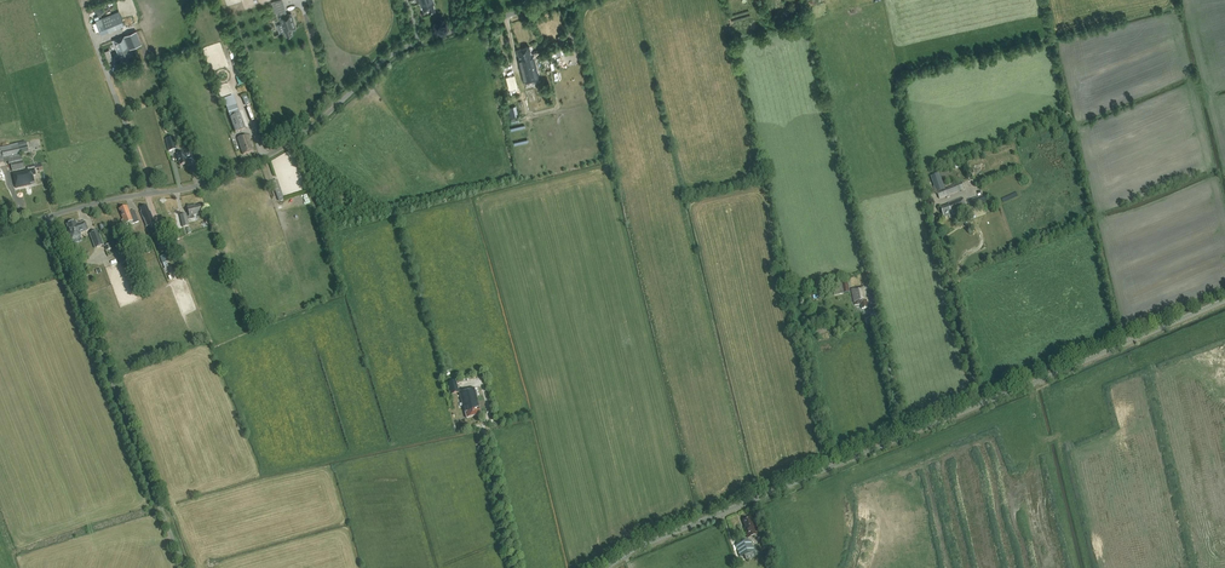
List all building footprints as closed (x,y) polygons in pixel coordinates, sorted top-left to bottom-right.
[(428,10),(429,10),(430,13),(436,11),(433,5),(435,4),(433,0),(419,0),(423,12),(428,10)] [(272,2),(274,8),(271,9),(272,13),(275,12),(275,13),(279,12),(275,1),(272,2)] [(291,30),(296,28),(291,13),(280,17),(284,32),(285,32),(287,36),(292,35),(291,30)] [(104,17),(95,20),(101,35),(110,31),(104,17)] [(112,41),(118,54),(119,53),(122,61),(132,57),(129,49),(142,44),(137,31),(112,41)] [(523,82),(539,78),(534,56),(531,56),(529,46),(517,49),(519,59),(518,59),(523,82)] [(555,80),(562,79),(561,71),(554,72),(555,80)] [(518,88),(515,75),(507,77),(510,90),(518,88)] [(224,99),(235,132),(245,129),(234,96),(224,99)] [(508,107),(510,117),(518,115),(516,105),(508,107)] [(243,155),(253,151),(251,146),(253,146),(251,141),(250,142),(249,139),(251,139),(249,134),(238,138),(243,155)] [(166,139),(169,151),(177,149),(174,137),(166,139)] [(4,163),(8,162),(9,165),(11,165),(12,171),(24,169),(21,154),(29,153),(26,142),(0,148),(4,163)] [(192,151),(187,152),(177,155),(180,166),(187,164),(186,160),(193,158),(192,151)] [(33,176),(36,175),(35,169),(28,171),(27,169),(12,173),(16,189),(31,185),(35,184),(35,183),(33,176)] [(273,181),(279,198),(283,196),(277,180),(273,181)] [(937,191),(939,199),(965,190),(962,182),(937,191)] [(984,196),(972,200),(975,208),(987,204),(984,196)] [(944,217),(967,210),(963,198),(948,203),(949,205),(941,207),(944,217)] [(187,207),(190,219),(194,218),(193,215),(202,213),(201,210),(203,210),(203,208),(203,206),(201,206),(200,206),(200,205),(196,206),(196,205),(187,207)] [(155,223),(151,215),(150,212),(149,212),(147,206),(141,208),(142,211),(140,212),(146,227),(155,223)] [(123,226),(130,223),(131,225),(138,222),(134,211),(131,212),(130,210),(129,211),(127,207),(119,210),(123,220),(121,220),(123,226)] [(187,214),(180,215),(183,228),(189,226),(187,214)] [(67,225),(69,231),(68,232),(71,240),(81,236),(80,234),(88,231),(85,222),(77,225),(75,222),(67,225)] [(104,245),(98,231),(90,234),(95,249),(104,245)] [(153,234),(157,245),(164,243),(160,231),(153,234)] [(132,244),(129,237),(123,239),(126,246),(132,244)] [(848,281),(841,282),(844,293),(850,292),(848,281)] [(852,289),(852,291),(855,304),(856,304),(861,304),(862,309),(868,307),(867,301),(868,300),(865,287),(852,289)] [(459,393),(456,381),(448,383),(451,395),(459,393)] [(481,414),(477,398),(474,389),(460,392),(464,410),(465,410),(467,418),(481,414)] [(755,534),(757,534),(753,523),(751,523),(750,519),(744,521),(746,527),(745,528),(748,537),(755,534)] [(736,546),(740,557),(745,555),(747,560),(755,557),(754,554),(756,554),(755,551),(757,551),(756,546),(753,547),(751,541),(736,546)]
